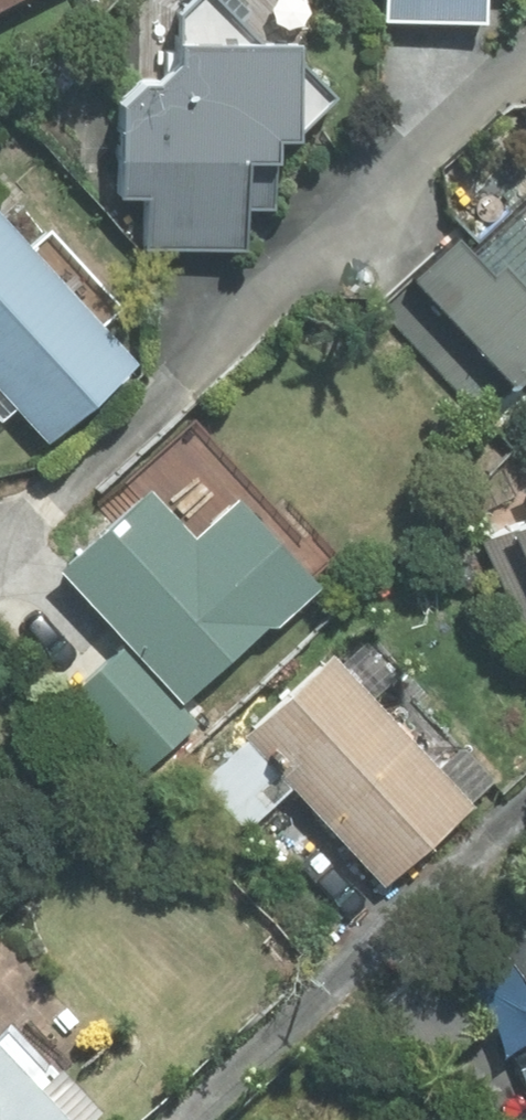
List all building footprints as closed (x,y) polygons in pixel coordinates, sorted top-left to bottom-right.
[(24,0),(0,0),(0,12),(24,0)] [(126,105),(125,200),(147,200),(147,252),(250,253),(250,212),(279,212),(280,144),(303,144),(303,131),(337,98),(306,66),(305,44),(262,46),(218,0),(197,0),(182,14),(184,67),(162,89),(149,87),(126,105)] [(388,20),(489,24),(490,0),(389,0),(388,20)] [(0,208),(0,411),(4,416),(20,402),(50,436),(131,365),(97,327),(119,307),(53,232),(35,248),(0,208)] [(385,310),(487,418),(525,381),(525,208),(476,255),(461,239),(385,310)] [(119,525),(67,572),(186,702),(268,627),(281,627),(323,588),(315,580),(338,558),(288,503),(276,515),(191,423),(101,505),(119,525)] [(525,623),(525,525),(489,543),(525,623)] [(249,831),(294,789),(385,886),(502,777),(468,740),(440,766),(378,700),(402,678),(368,641),(341,666),(334,659),(248,738),(250,741),(204,784),(249,831)] [(70,699),(143,775),(198,723),(125,648),(70,699)] [(490,933),(525,981),(525,906),(490,933)] [(102,1115),(15,1023),(0,1037),(0,1119),(96,1119),(102,1115)]
